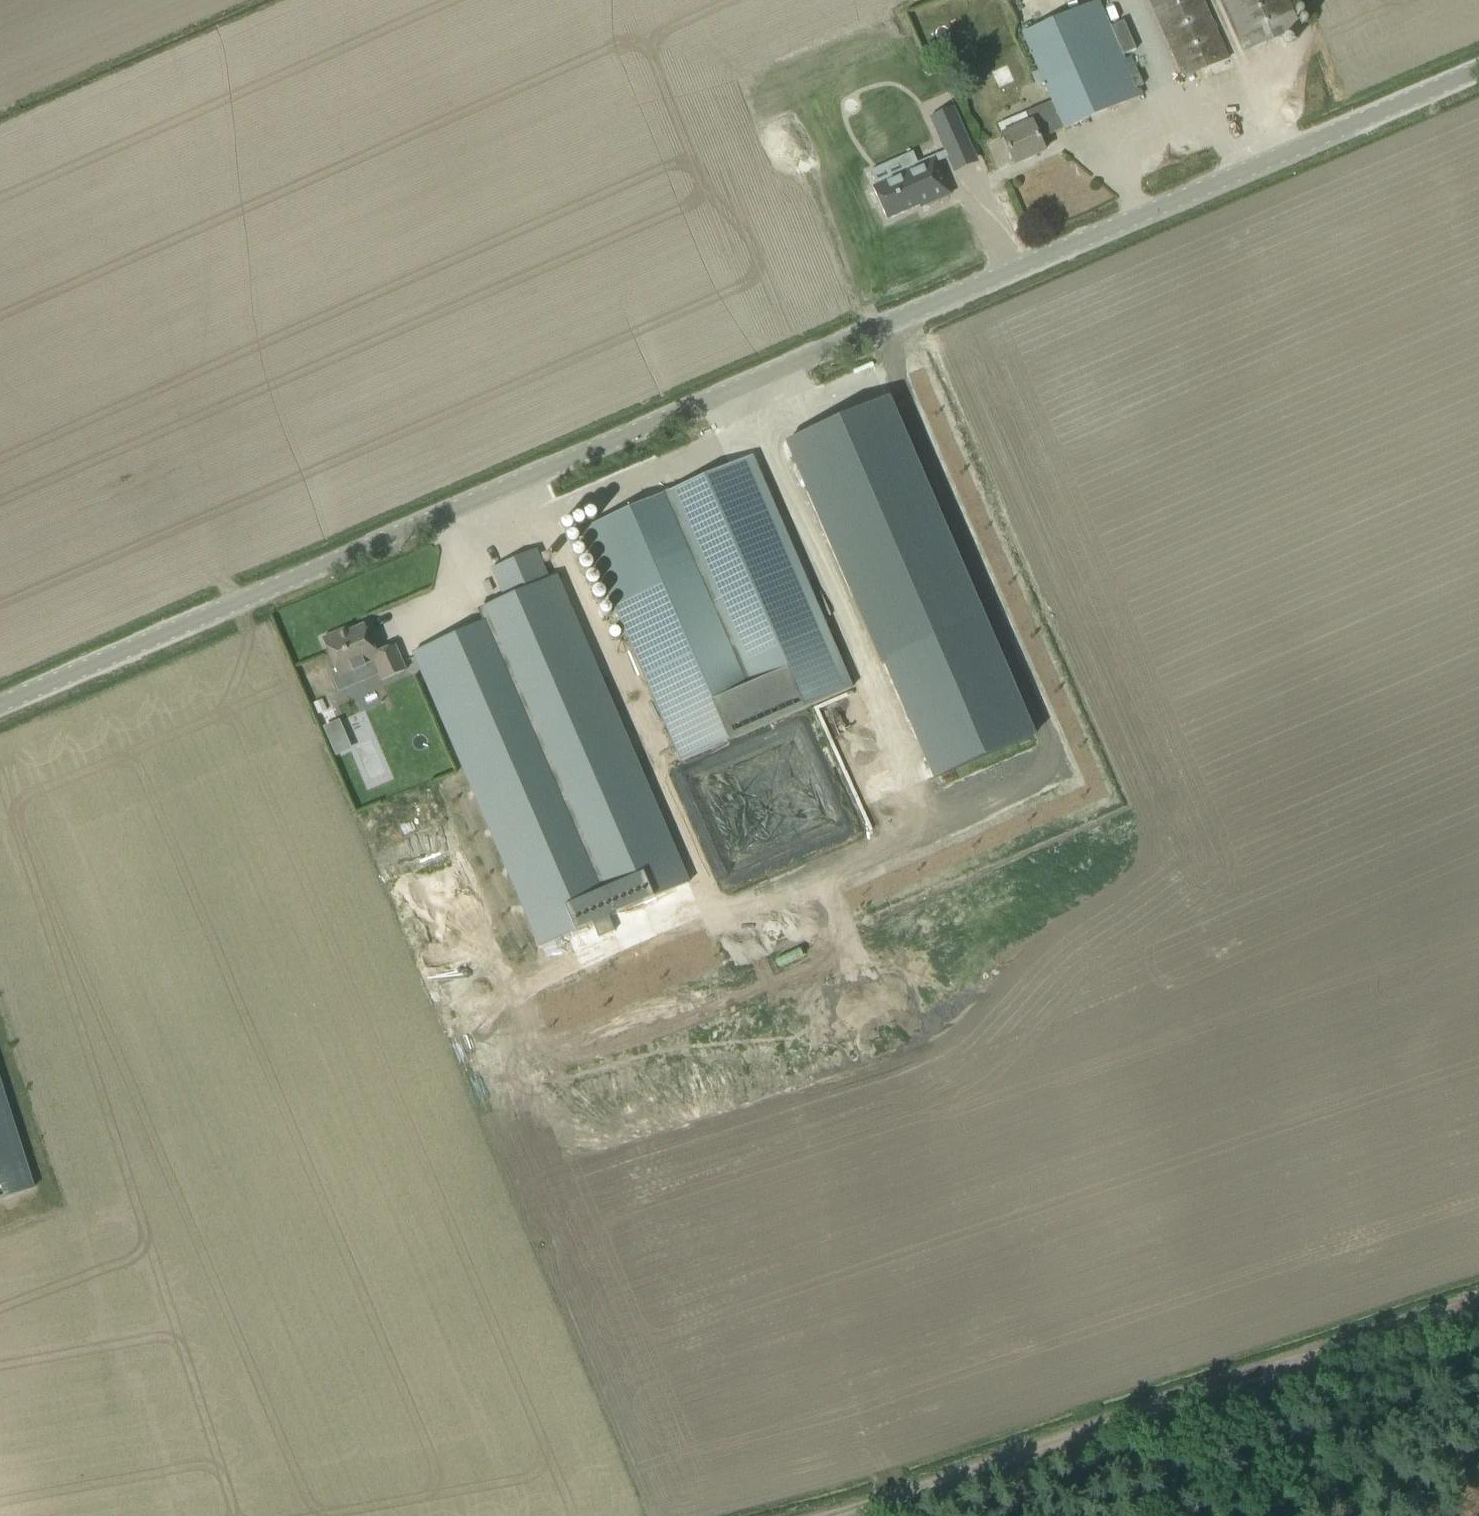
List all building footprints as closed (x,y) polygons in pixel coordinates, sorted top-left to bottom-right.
[(1175,59),(1183,78),(1228,58),(1203,0),(1149,0),(1175,59)] [(1246,50),(1299,28),(1287,0),(1225,0),(1246,50)] [(1051,101),(1064,129),(1142,95),(1140,89),(1136,91),(1136,89),(1143,85),(1138,74),(1131,77),(1098,1),(1022,35),(1051,101)] [(1014,164),(1044,151),(1039,140),(1064,129),(1051,101),(1024,113),(1029,124),(1002,136),(1014,164)] [(929,117),(944,151),(967,141),(952,107),(929,117)] [(906,172),(872,187),(886,220),(919,205),(919,208),(950,194),(935,162),(907,174),(906,172)] [(851,688),(751,457),(581,530),(681,762),(851,688)] [(596,827),(599,826),(633,904),(694,878),(653,784),(644,788),(553,576),(548,578),(536,550),(491,569),(502,595),(497,597),(498,600),(488,604),(494,618),(504,613),(596,827)] [(340,635),(339,632),(322,639),(339,679),(374,664),(381,682),(410,672),(399,645),(376,654),(364,625),(340,635)] [(529,739),(522,742),(472,626),(409,653),(531,937),(595,909),(529,758),(536,755),(529,739)] [(322,700),(314,703),(318,714),(326,710),(322,700)] [(329,756),(346,750),(335,719),(318,725),(329,756)] [(33,1188),(0,1083),(0,1199),(33,1188)]
